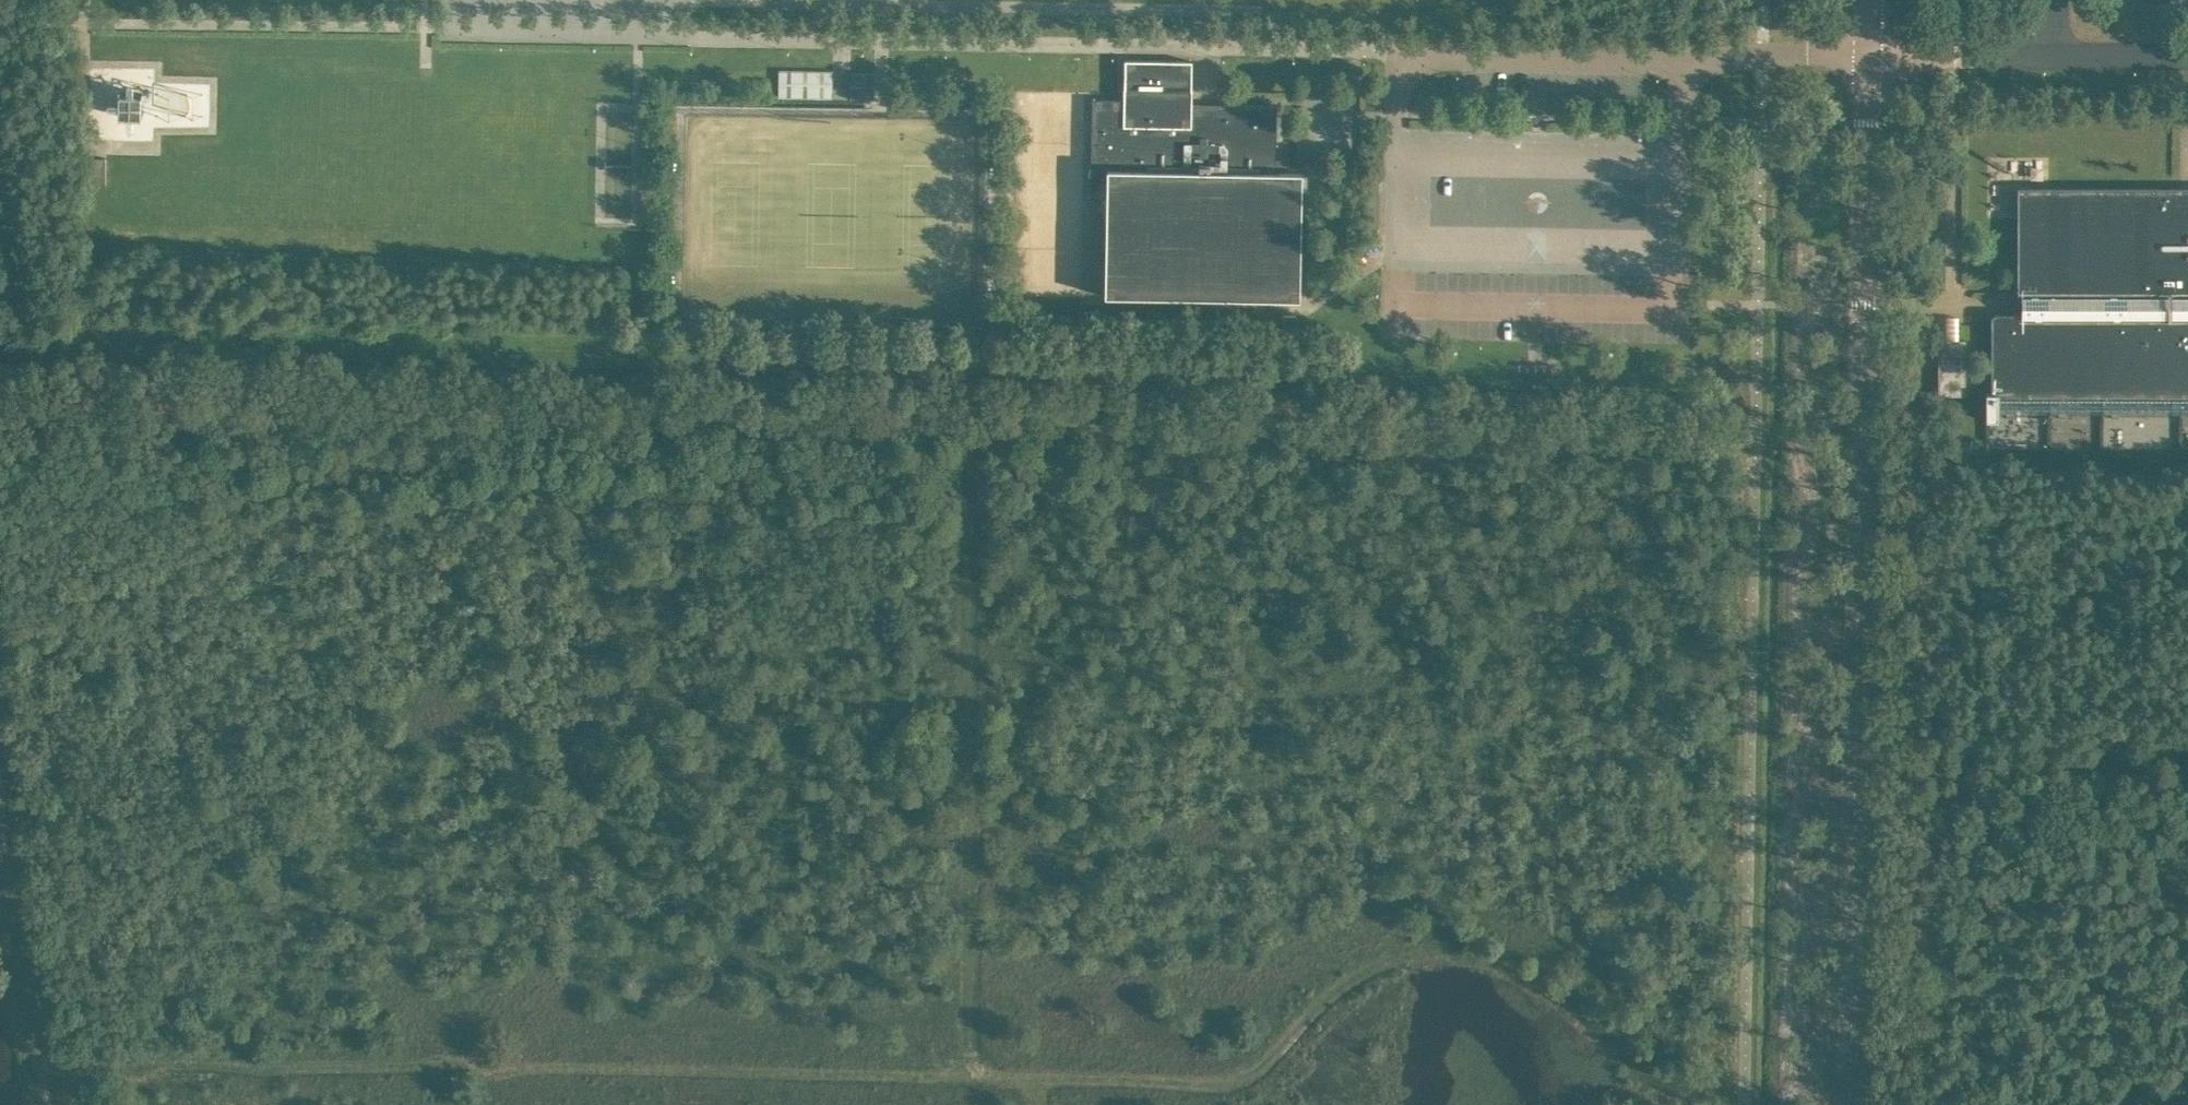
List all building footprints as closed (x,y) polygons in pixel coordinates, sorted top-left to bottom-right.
[(1300,298),(1302,193),(1302,172),(1279,171),(1280,159),(1276,159),(1277,104),(1220,103),(1220,110),(1192,110),(1192,89),(1193,60),(1125,59),(1125,87),(1124,87),(1124,104),(1116,104),(1116,98),(1093,98),(1091,196),(1107,196),(1105,295),(1300,298)] [(2182,191),(2182,190),(2179,190),(2179,191),(2156,191),(2156,190),(2152,190),(2152,191),(2129,191),(2129,190),(2126,190),(2126,191),(2103,191),(2103,190),(2100,190),(2100,191),(2077,191),(2077,190),(2074,190),(2074,191),(2051,191),(2051,190),(2048,190),(2048,191),(2025,191),(2025,190),(2021,190),(2021,193),(2022,193),(2022,216),(2021,216),(2021,219),(2022,219),(2022,269),(2021,269),(2021,272),(2022,272),(2022,295),(2021,295),(2021,298),(2023,298),(2023,313),(2021,313),(2021,314),(1998,314),(1998,313),(1995,313),(1995,316),(1996,316),(1996,339),(1995,339),(1995,342),(1996,342),(1996,391),(1995,391),(1995,392),(1986,392),(1986,419),(1998,419),(1998,416),(2006,416),(2014,416),(2058,416),(2066,416),(2111,416),(2118,416),(2119,416),(2187,416),(2187,191),(2182,191)] [(1965,341),(1966,341),(1966,339),(1964,339),(1964,340),(1940,340),(1940,339),(1938,339),(1938,341),(1939,341),(1939,365),(1938,365),(1938,367),(1939,367),(1939,393),(1938,393),(1938,394),(1940,394),(1964,394),(1964,395),(1966,394),(1966,393),(1965,393),(1965,365),(1965,341)]
